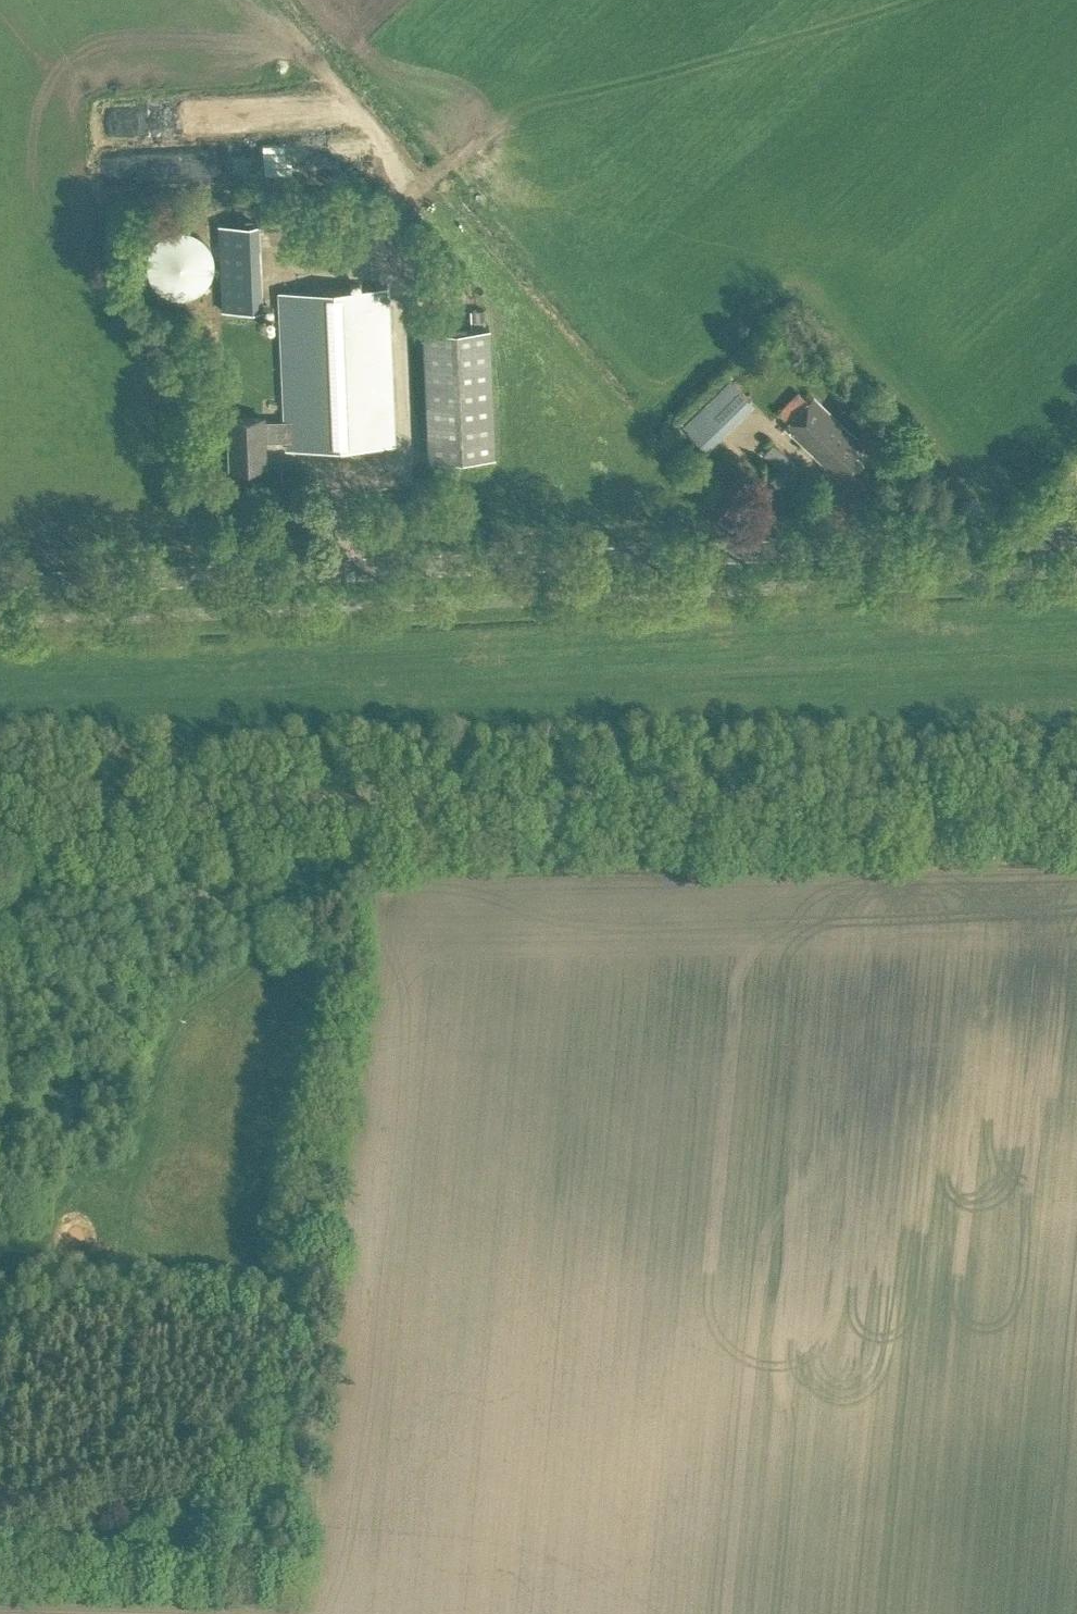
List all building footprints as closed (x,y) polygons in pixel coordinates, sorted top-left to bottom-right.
[(258,215),(212,218),(214,246),(218,246),(222,310),(263,308),(258,215)] [(393,442),(387,287),(280,291),(285,419),(264,419),(264,416),(228,417),(230,466),(266,464),(265,439),(286,438),(286,446),(393,442)] [(493,320),(425,322),(429,452),(498,448),(493,320)] [(729,377),(718,388),(743,413),(754,403),(729,377)] [(778,409),(790,420),(785,425),(841,479),(864,455),(858,449),(864,443),(851,430),(849,431),(813,396),(810,400),(798,388),(778,409)] [(716,439),(692,414),(681,424),(706,449),(716,439)] [(769,439),(760,449),(782,467),(791,457),(769,439)]
